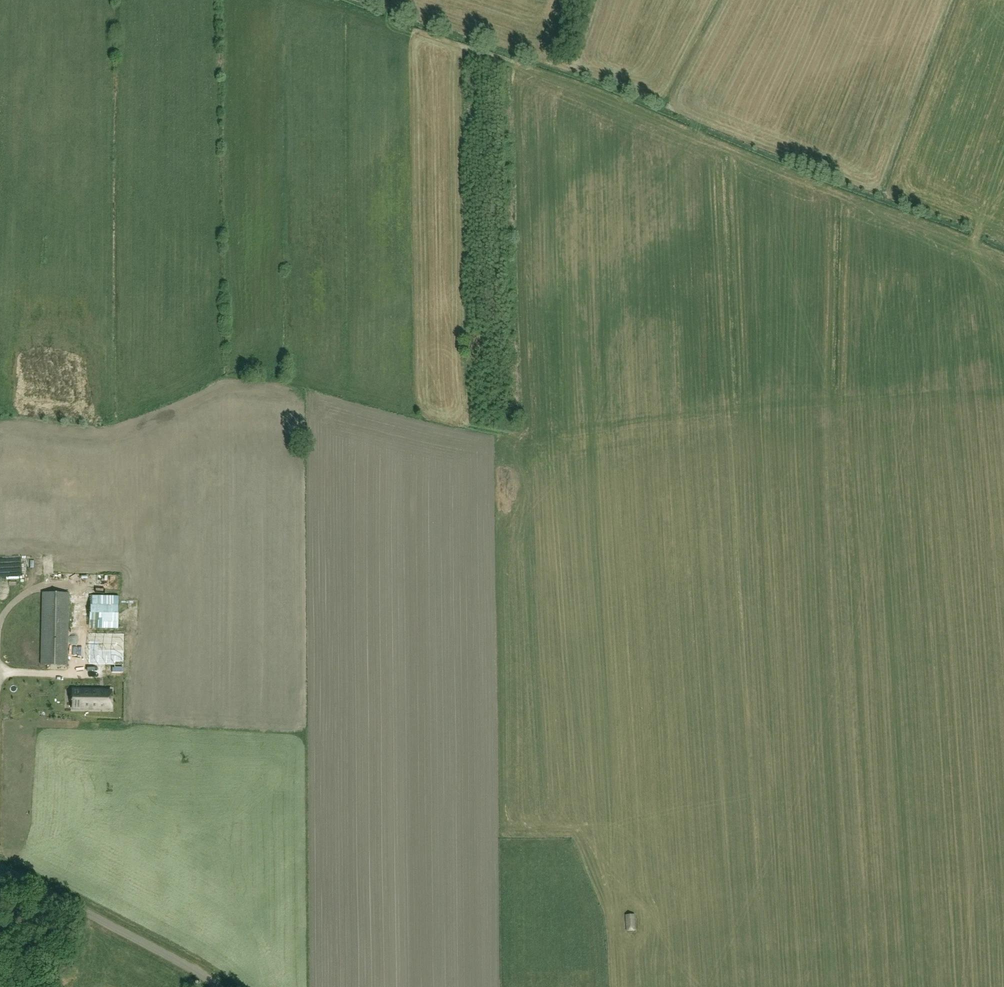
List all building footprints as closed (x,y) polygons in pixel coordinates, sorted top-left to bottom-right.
[(67,665),(69,593),(43,593),(42,665),(67,665)] [(117,629),(118,620),(128,621),(128,610),(118,609),(118,597),(74,596),(74,628),(117,629)] [(81,690),(81,710),(100,710),(100,709),(111,709),(111,691),(101,691),(101,690),(81,690)]
